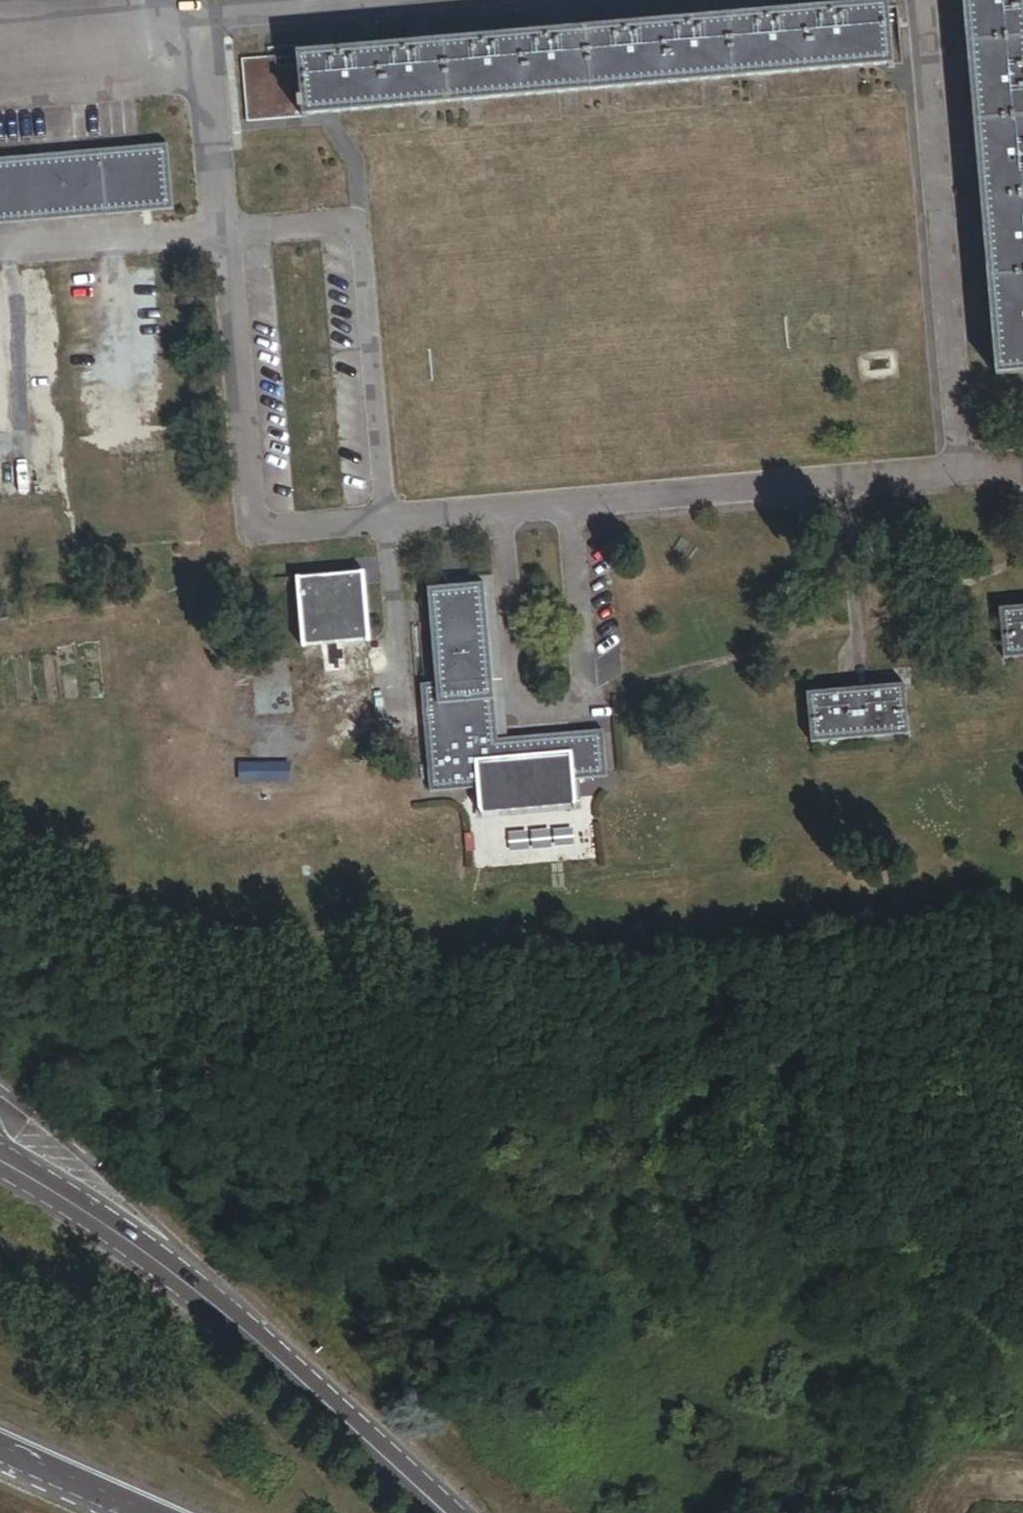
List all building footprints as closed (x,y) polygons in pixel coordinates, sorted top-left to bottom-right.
[(999,373),(1022,371),(1022,0),(966,0),(999,373)] [(301,58),(306,116),(891,64),(885,6),(301,58)] [(169,208),(164,149),(0,163),(0,223),(169,208)] [(299,579),(305,646),(369,640),(363,573),(299,579)] [(482,813),(575,806),(573,777),(604,775),(601,735),(495,743),(483,587),(457,589),(432,591),(439,686),(425,687),(433,789),(480,785),(482,813)] [(1007,656),(1022,654),(1022,609),(1002,611),(1007,656)] [(811,695),(814,739),(905,732),(902,688),(811,695)] [(576,812),(575,806),(482,813),(483,819),(576,812)]
